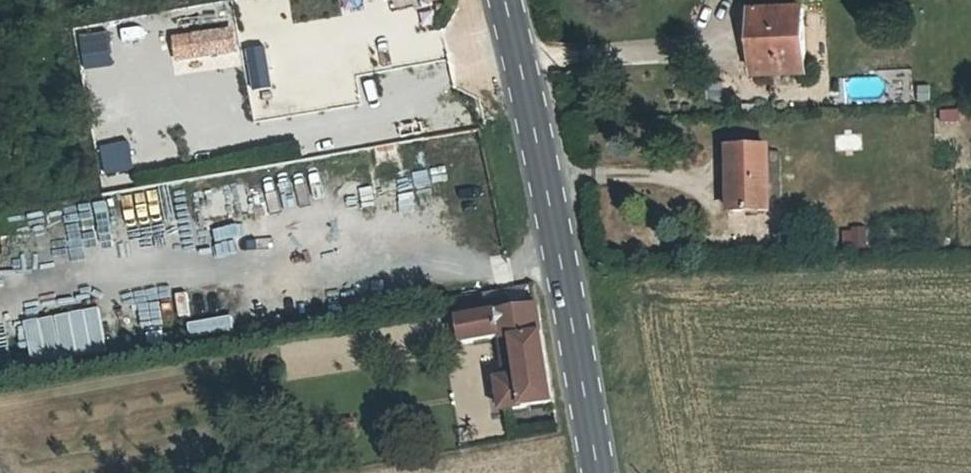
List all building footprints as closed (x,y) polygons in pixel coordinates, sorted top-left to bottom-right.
[(775,20),(760,20),(762,82),(810,80),(807,1),(774,2),(775,20)] [(214,32),(186,36),(189,57),(217,53),(214,32)] [(944,125),(970,122),(970,108),(942,112),(944,125)] [(773,164),(736,164),(735,226),(773,226),(773,164)] [(211,186),(184,191),(189,216),(215,211),(211,186)] [(845,230),(846,249),(869,248),(868,229),(845,230)] [(10,266),(6,241),(0,242),(0,268),(10,266)] [(531,294),(500,300),(503,313),(533,305),(531,294)] [(457,308),(459,318),(450,320),(456,348),(506,337),(510,359),(502,361),(506,382),(492,386),(500,422),(552,411),(549,394),(543,362),(537,329),(533,305),(503,313),(500,300),(457,308)]
